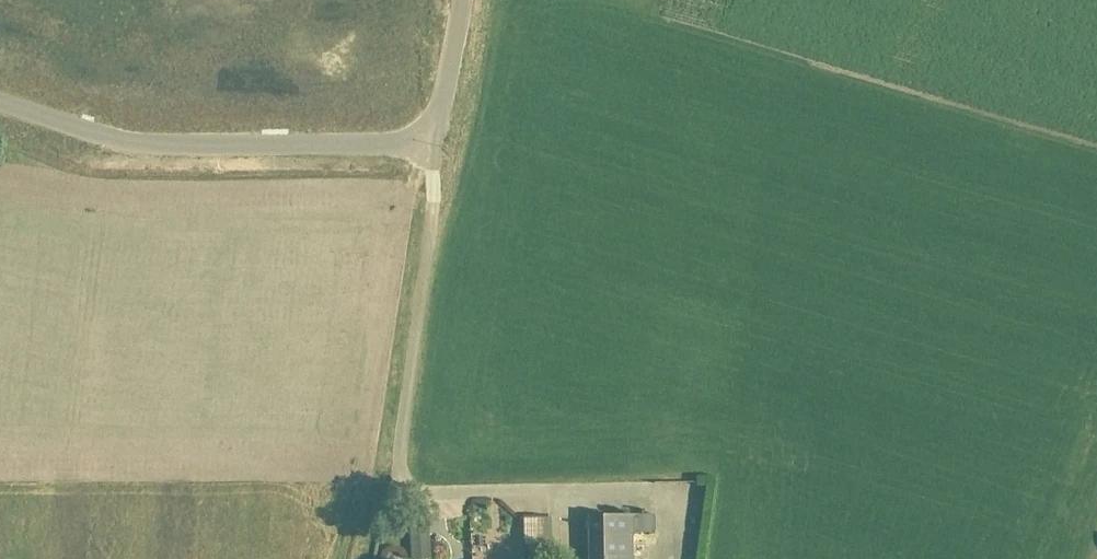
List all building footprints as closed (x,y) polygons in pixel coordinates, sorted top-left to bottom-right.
[(631,523),(652,523),(652,508),(631,508),(631,523)] [(539,512),(524,513),(525,538),(541,538),(539,512)] [(589,558),(631,558),(631,519),(588,520),(589,558)] [(430,554),(429,527),(411,528),(413,555),(430,554)]
